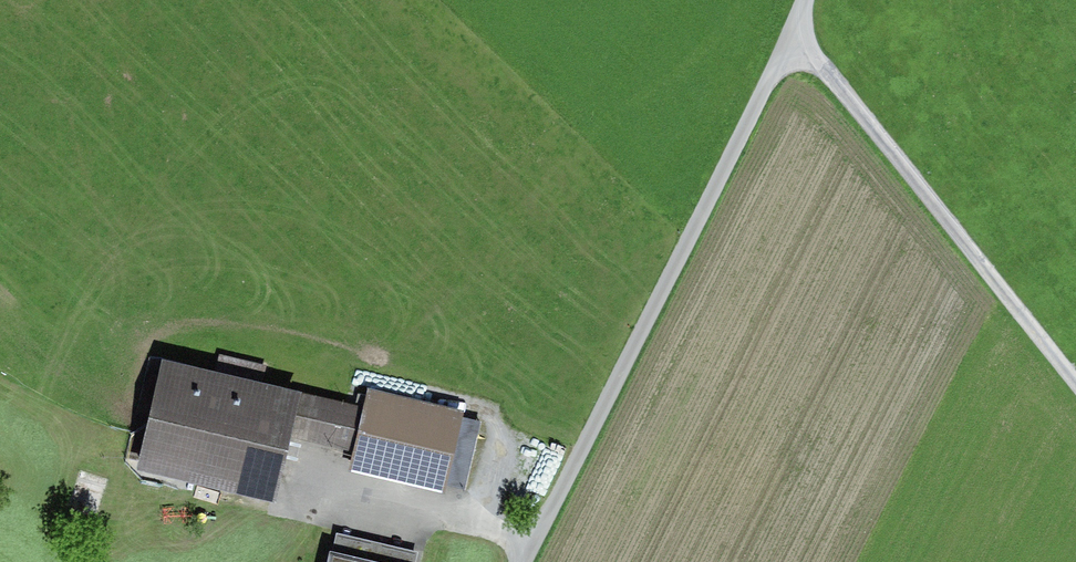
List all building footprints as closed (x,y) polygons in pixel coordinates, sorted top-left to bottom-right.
[(220,354),(216,371),(263,383),(267,366),(220,354)] [(463,417),(464,410),(368,387),(366,395),(364,406),(356,404),(263,383),(216,371),(163,359),(138,468),(275,499),(291,434),(354,448),(349,470),(445,492),(447,486),(463,417)] [(364,406),(366,395),(358,394),(356,404),(364,406)] [(481,421),(463,417),(447,486),(465,490),(481,421)] [(417,552),(337,533),(333,551),(330,551),(327,561),(414,561),(417,552)]
